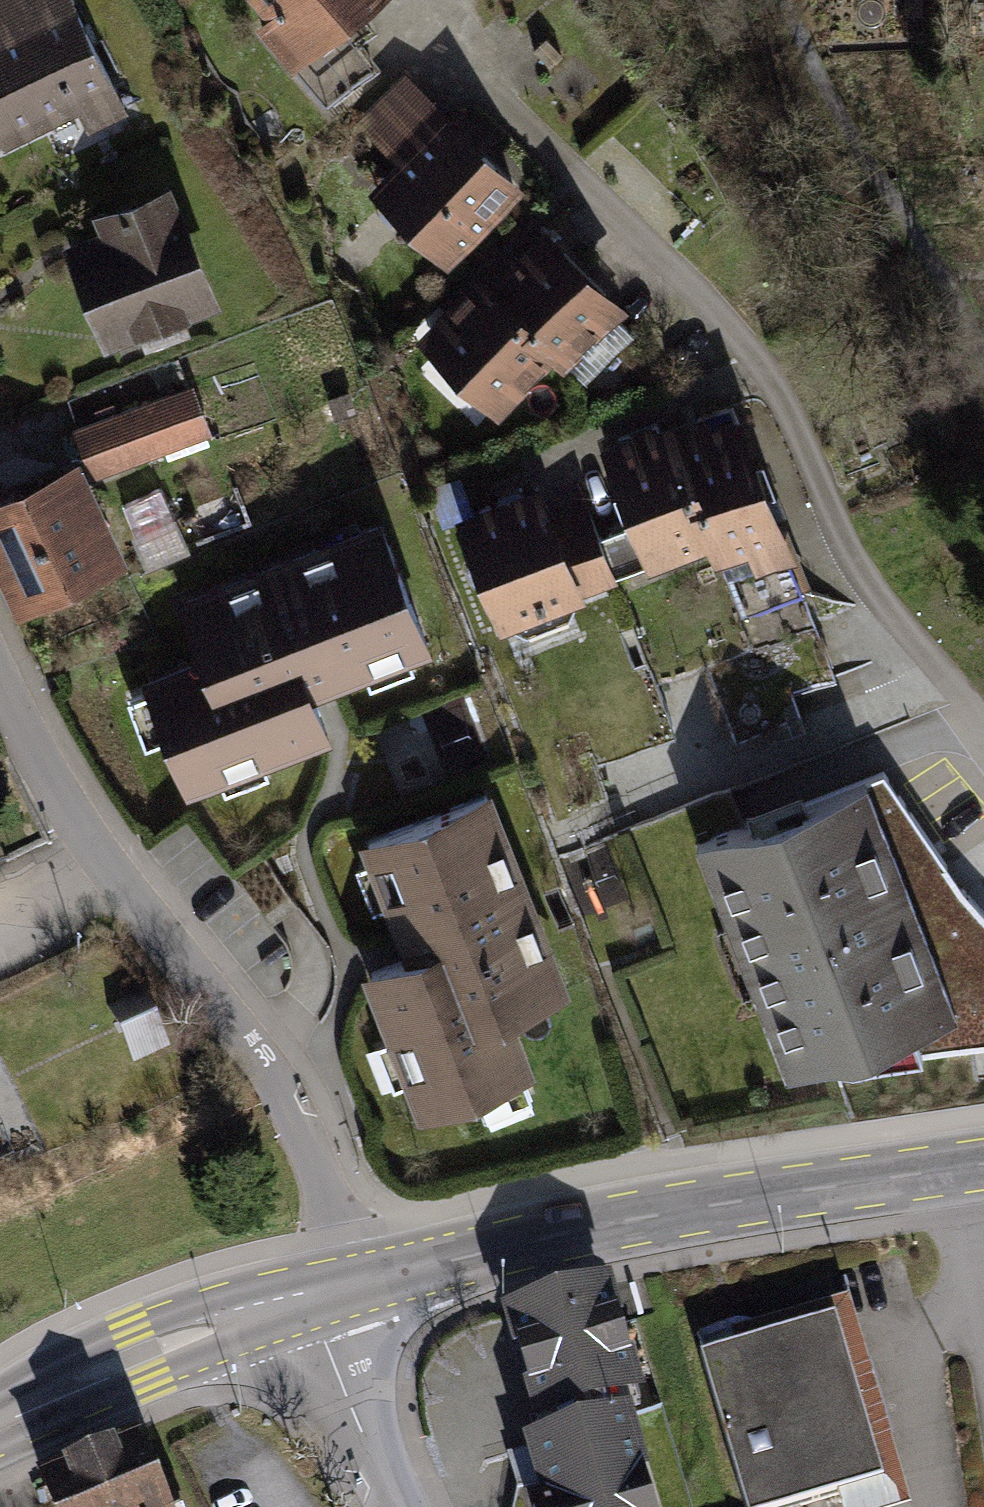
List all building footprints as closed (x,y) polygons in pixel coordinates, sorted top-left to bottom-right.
[(0,34),(0,132),(4,140),(112,86),(70,3),(74,1),(73,0),(7,0),(19,25),(0,34)] [(278,15),(262,29),(290,62),(365,0),(265,0),(278,15)] [(365,117),(410,160),(446,122),(402,79),(365,117)] [(513,185),(446,122),(410,160),(384,186),(450,249),(513,185)] [(115,236),(78,251),(110,332),(140,320),(148,340),(182,327),(175,307),(205,295),(172,214),(171,214),(164,196),(108,218),(115,236)] [(542,240),(491,292),(551,349),(561,359),(611,307),(542,240)] [(481,282),(431,333),(502,400),(551,349),(491,292),(481,282)] [(79,433),(93,470),(206,427),(192,390),(79,433)] [(347,394),(330,400),(335,415),(352,409),(347,394)] [(737,425),(677,449),(711,537),(719,555),(748,544),(756,566),(788,554),(737,425)] [(711,537),(677,449),(669,429),(609,453),(651,561),(711,537)] [(0,514),(0,537),(25,589),(103,551),(69,481),(0,514)] [(539,492),(464,521),(477,555),(472,557),(467,568),(472,582),(483,587),(489,585),(502,618),(613,575),(592,519),(555,533),(539,492)] [(205,660),(156,680),(175,728),(167,732),(187,784),(218,772),(214,763),(255,747),(259,756),(325,730),(308,688),(363,666),(360,657),(401,641),(404,650),(426,642),(380,525),(183,601),(205,660)] [(752,859),(721,871),(787,1040),(818,1028),(831,1058),(956,1009),(915,905),(962,887),(883,771),(740,826),(752,859)] [(561,989),(485,794),(368,840),(376,861),(386,857),(402,897),(392,901),(413,955),(372,971),(397,1038),(407,1034),(422,1073),(413,1077),(425,1109),(478,1089),(474,1081),(523,1062),(504,1012),(561,989)] [(831,1058),(833,1065),(983,1043),(983,911),(962,887),(915,905),(956,1009),(831,1058)] [(167,1046),(140,990),(111,1003),(138,1059),(167,1046)] [(605,1290),(512,1317),(541,1415),(554,1411),(562,1436),(507,1453),(518,1489),(544,1481),(550,1502),(533,1506),(534,1506),(651,1506),(624,1417),(609,1422),(602,1397),(634,1387),(605,1290)] [(700,1356),(745,1506),(791,1506),(883,1480),(835,1316),(700,1356)] [(58,1506),(162,1506),(134,1442),(46,1479),(58,1506)]
